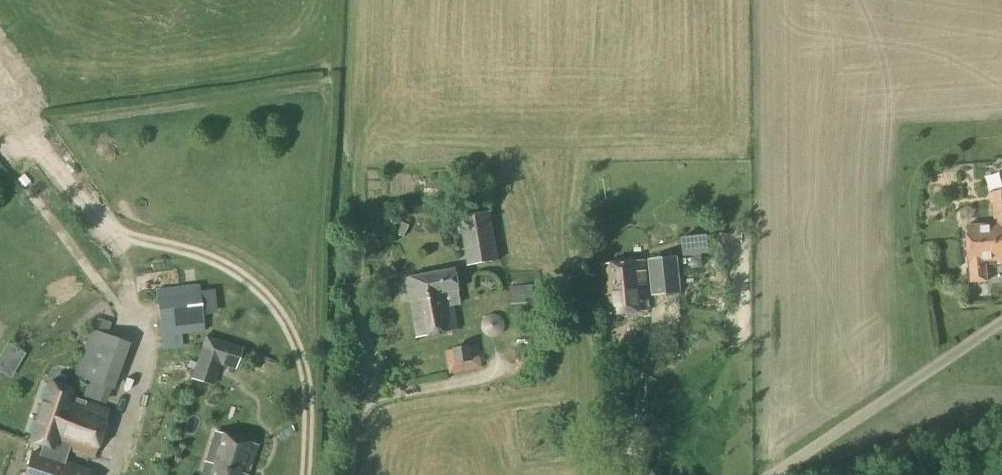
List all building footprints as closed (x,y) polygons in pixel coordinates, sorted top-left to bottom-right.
[(991,163),(995,224),(966,226),(968,266),(969,266),(970,282),(987,281),(986,262),(997,261),(997,264),(1001,264),(1001,162),(991,163)] [(498,260),(490,211),(458,217),(459,228),(457,228),(458,235),(460,235),(466,266),(498,260)] [(402,238),(408,226),(400,222),(394,234),(402,238)] [(683,256),(708,253),(706,230),(681,233),(683,256)] [(651,296),(681,293),(677,257),(647,260),(651,296)] [(605,315),(649,311),(644,261),(600,265),(605,315)] [(459,304),(457,291),(459,290),(456,270),(406,279),(409,300),(410,300),(417,337),(458,330),(453,305),(459,304)] [(160,337),(203,332),(198,285),(154,290),(160,337)] [(509,306),(537,304),(535,285),(508,287),(509,306)] [(92,331),(90,330),(73,376),(111,391),(128,343),(106,336),(92,331)] [(204,338),(190,379),(213,387),(220,365),(234,370),(242,348),(230,344),(227,343),(204,336),(204,338)] [(478,344),(444,351),(445,353),(449,374),(482,368),(478,344)] [(103,407),(81,400),(69,396),(72,390),(49,382),(30,440),(42,444),(39,454),(32,451),(24,474),(87,474),(88,470),(64,462),(68,449),(93,457),(109,409),(103,407)] [(257,446),(213,432),(199,474),(248,474),(257,446)]
